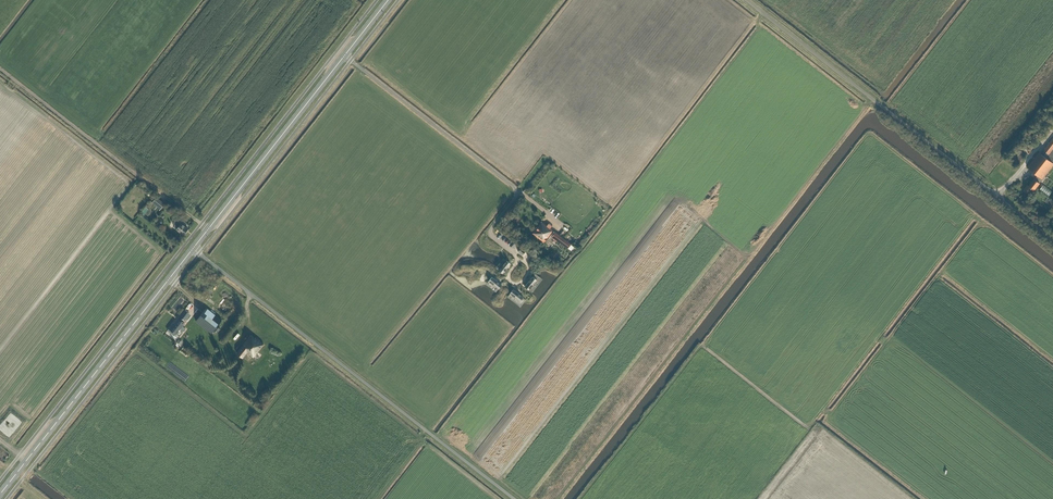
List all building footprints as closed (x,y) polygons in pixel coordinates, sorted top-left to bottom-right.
[(1041,155),(1046,158),(1052,149),(1052,140),(1041,155)] [(1042,179),(1042,180),(1045,176),(1047,178),(1049,175),(1047,174),(1052,166),(1052,164),(1041,155),(1040,154),(1028,169),(1038,176),(1042,179)] [(1042,179),(1038,176),(1035,180),(1034,180),(1029,187),(1027,186),(1024,189),(1030,193),(1032,190),(1034,191),(1039,184),(1039,183),(1042,179)] [(1042,189),(1050,196),(1052,193),(1052,191),(1046,185),(1042,189)] [(155,199),(152,203),(160,210),(164,205),(155,199)] [(175,220),(173,223),(175,225),(174,227),(177,229),(177,230),(184,235),(188,229),(178,221),(178,222),(175,220)] [(541,222),(532,233),(544,242),(547,238),(549,240),(552,237),(555,232),(553,231),(553,230),(550,228),(552,226),(548,223),(547,226),(541,222)] [(555,232),(552,237),(567,249),(571,244),(555,232)] [(498,270),(503,274),(511,263),(505,259),(498,270)] [(499,289),(502,285),(492,277),(489,281),(499,289)] [(525,287),(530,291),(538,281),(533,277),(525,287)] [(519,302),(523,297),(513,289),(509,294),(519,302)] [(206,308),(196,321),(211,333),(222,320),(206,308)] [(185,310),(178,319),(183,322),(190,313),(185,310)] [(172,325),(169,329),(177,335),(185,324),(183,322),(178,319),(173,325),(172,325)] [(251,336),(237,354),(242,358),(247,352),(254,357),(264,344),(255,338),(255,339),(251,336)] [(13,437),(21,423),(18,421),(16,424),(8,419),(2,430),(13,437)]
